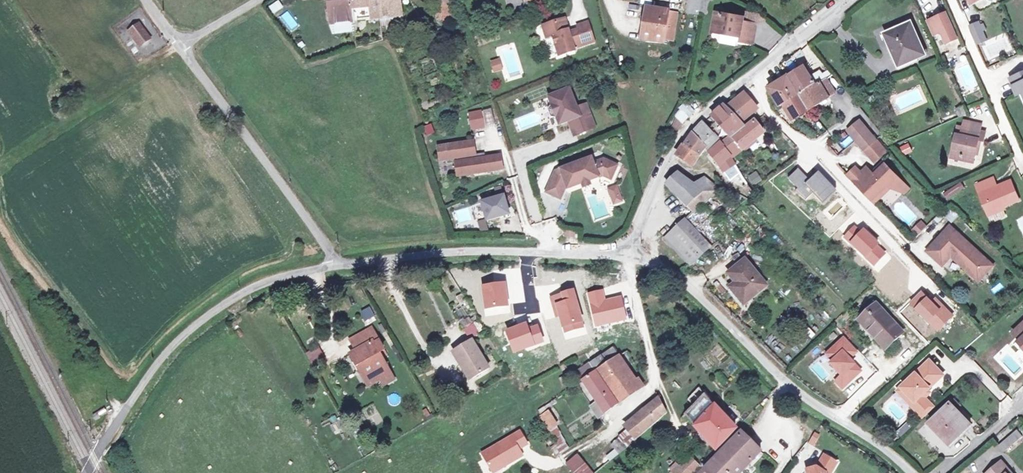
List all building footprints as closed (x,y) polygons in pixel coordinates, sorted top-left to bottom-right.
[(283,8),(278,0),(267,7),(273,15),(283,8)] [(354,0),(332,0),(334,21),(356,19),(354,0)] [(356,19),(382,16),(380,0),(354,0),(356,19)] [(382,16),(382,24),(398,23),(397,15),(403,14),(401,0),(380,0),(382,16)] [(441,19),(458,17),(457,0),(440,0),(441,19)] [(689,10),(699,12),(700,9),(701,0),(691,0),(689,10)] [(700,9),(706,10),(708,0),(701,0),(700,9)] [(648,2),(644,31),(666,34),(671,5),(648,2)] [(745,9),(745,14),(744,19),(757,21),(757,20),(766,17),(758,11),(745,9)] [(287,10),(279,17),(291,33),(300,26),(287,10)] [(754,41),(757,21),(744,19),(745,14),(717,10),(714,30),(742,34),(741,39),(754,41)] [(946,10),(927,18),(932,32),(941,28),(946,39),(956,36),(946,10)] [(568,25),(565,15),(543,22),(547,34),(553,32),(560,52),(575,47),(575,44),(568,25)] [(885,29),(899,61),(925,50),(910,18),(885,29)] [(968,22),(977,40),(985,37),(982,27),(985,26),(984,23),(983,18),(982,20),(979,21),(977,18),(968,22)] [(588,19),(578,22),(584,41),(594,38),(588,19)] [(141,42),(151,35),(141,21),(132,28),(141,42)] [(578,22),(568,25),(575,44),(584,41),(578,22)] [(500,57),(493,59),(496,69),(503,66),(500,57)] [(807,65),(793,74),(805,92),(818,85),(816,80),(807,65)] [(1013,75),(1020,91),(1022,90),(1022,71),(1013,75)] [(795,116),(812,105),(805,92),(793,74),(773,86),(783,103),(786,102),(795,116)] [(834,92),(826,81),(822,83),(818,85),(805,92),(812,105),(834,92)] [(578,104),(570,85),(549,93),(553,101),(551,102),(549,105),(552,113),(556,114),(557,113),(561,121),(572,117),(578,131),(597,123),(587,100),(578,104)] [(731,106),(736,112),(743,120),(759,107),(746,93),(731,106)] [(59,101),(65,111),(74,105),(68,95),(59,101)] [(961,102),(953,106),(958,115),(965,111),(962,105),(961,102)] [(736,112),(731,106),(729,104),(715,114),(724,122),(736,112)] [(482,109),(470,111),(473,126),(484,124),(482,109)] [(533,110),(512,120),(518,132),(539,122),(533,110)] [(682,117),(686,121),(692,114),(687,111),(682,117)] [(735,156),(745,148),(735,136),(748,126),(746,124),(743,120),(736,112),(724,122),(725,124),(715,132),(722,141),(735,156)] [(686,121),(682,117),(678,120),(678,122),(678,124),(681,127),(686,121)] [(757,119),(748,126),(735,136),(745,148),(767,131),(757,119)] [(874,139),(859,120),(848,129),(855,139),(862,148),(872,140),(874,139)] [(706,121),(696,132),(709,144),(709,146),(712,149),(722,141),(715,132),(706,121)] [(426,134),(433,132),(430,123),(423,126),(426,134)] [(974,159),(979,137),(982,138),(984,130),(961,125),(960,132),(956,132),(952,152),(963,154),(962,157),(974,159)] [(696,132),(688,143),(703,153),(709,146),(709,144),(696,132)] [(474,138),(440,143),(441,157),(457,154),(457,159),(456,159),(457,173),(502,166),(499,153),(483,155),(483,150),(476,151),(474,138)] [(881,152),(872,140),(862,148),(871,159),(881,152)] [(734,157),(735,156),(722,141),(712,149),(725,167),(744,190),(749,187),(751,189),(754,187),(734,157)] [(900,146),(905,155),(912,150),(907,142),(900,146)] [(703,153),(688,143),(682,152),(681,154),(696,164),(703,153)] [(557,168),(548,188),(562,195),(568,182),(573,180),(574,183),(584,179),(581,172),(588,170),(590,177),(605,172),(613,175),(619,161),(605,155),(595,159),(593,154),(557,168)] [(910,187),(887,163),(876,174),(871,179),(864,172),(858,166),(851,173),(874,198),(878,194),(888,184),(892,186),(906,191),(910,187)] [(869,166),(864,172),(871,179),(876,174),(869,166)] [(588,170),(581,172),(584,179),(586,183),(592,181),(590,177),(588,170)] [(809,181),(799,170),(790,178),(799,188),(797,191),(806,201),(815,193),(824,203),(837,191),(819,172),(809,181)] [(722,188),(720,186),(711,179),(710,178),(697,185),(682,172),(670,183),(698,214),(701,212),(699,209),(722,188)] [(964,176),(944,189),(947,194),(967,181),(964,176)] [(1020,198),(1013,177),(997,183),(995,177),(977,183),(989,214),(1003,209),(1001,205),(1020,198)] [(610,206),(623,202),(617,182),(605,186),(610,206)] [(892,186),(888,184),(878,194),(874,198),(877,201),(892,186)] [(503,193),(480,199),(485,217),(508,211),(503,193)] [(668,238),(693,265),(713,246),(689,218),(668,238)] [(916,233),(926,226),(922,221),(912,228),(916,233)] [(929,250),(944,264),(954,254),(955,252),(957,254),(956,256),(977,275),(990,260),(952,225),(929,250)] [(850,243),(860,232),(854,226),(843,237),(850,243)] [(860,232),(850,243),(866,259),(878,246),(880,244),(863,229),(860,232)] [(866,259),(874,266),(886,253),(878,246),(866,259)] [(730,273),(737,282),(742,288),(737,292),(744,301),(755,291),(758,294),(770,283),(749,257),(730,273)] [(990,260),(977,275),(981,279),(994,264),(990,260)] [(509,282),(485,285),(488,309),(512,306),(509,282)] [(742,288),(737,282),(732,286),(737,292),(742,288)] [(577,289),(552,296),(558,317),(562,316),(566,328),(587,322),(577,289)] [(606,289),(589,293),(597,327),(630,319),(624,296),(609,300),(606,289)] [(914,308),(927,296),(921,290),(909,302),(914,308)] [(755,291),(744,301),(746,303),(758,294),(755,291)] [(920,313),(936,330),(954,313),(937,296),(932,301),(927,296),(914,308),(920,313)] [(367,300),(359,305),(365,315),(367,314),(373,311),(367,300)] [(876,302),(866,311),(870,315),(865,319),(875,330),(873,333),(887,348),(903,333),(876,302)] [(469,304),(459,310),(467,323),(470,321),(477,317),(469,304)] [(870,315),(866,311),(859,317),(873,333),(875,330),(865,319),(870,315)] [(358,340),(352,344),(348,346),(366,375),(385,364),(373,344),(378,341),(366,321),(352,329),(358,340)] [(530,322),(508,331),(518,354),(547,342),(540,325),(532,328),(530,322)] [(566,328),(567,333),(588,327),(587,322),(566,328)] [(1013,332),(1022,342),(1022,344),(1022,345),(1022,323),(1013,332)] [(358,340),(352,329),(345,333),(352,344),(358,340)] [(485,359),(468,332),(448,344),(457,357),(460,355),(469,369),(485,359)] [(857,349),(845,336),(828,352),(834,359),(831,362),(843,374),(837,380),(843,387),(862,369),(850,356),(857,349)] [(314,368),(326,361),(317,346),(305,354),(314,368)] [(614,346),(590,364),(596,372),(583,382),(598,402),(605,412),(646,383),(642,377),(640,378),(622,354),(620,355),(614,346)] [(931,359),(903,385),(917,400),(913,404),(922,413),(932,402),(926,396),(924,393),(929,388),(944,373),(931,359)] [(596,372),(590,364),(577,373),(583,382),(596,372)] [(917,400),(903,385),(899,389),(913,404),(917,400)] [(98,391),(104,403),(114,397),(108,386),(98,391)] [(632,420),(642,432),(666,410),(660,396),(632,420)] [(1007,396),(1000,403),(1006,409),(1013,402),(1007,396)] [(932,420),(952,442),(972,423),(957,408),(962,403),(956,397),(932,420)] [(605,412),(598,402),(591,407),(598,417),(605,412)] [(936,406),(932,402),(922,413),(925,416),(936,406)] [(693,420),(716,449),(735,428),(714,403),(693,420)] [(547,406),(538,412),(542,419),(551,413),(547,406)] [(329,418),(335,428),(343,423),(337,413),(329,418)] [(629,433),(624,437),(623,438),(626,442),(629,446),(643,433),(642,432),(632,420),(625,426),(629,433)] [(910,420),(899,431),(903,435),(914,424),(910,420)] [(1021,434),(1016,427),(997,442),(1003,449),(1021,434)] [(482,453),(495,472),(496,472),(528,454),(524,448),(531,444),(522,429),(482,453)] [(623,438),(624,437),(619,431),(611,438),(615,444),(619,448),(626,442),(623,438)] [(702,463),(693,472),(739,472),(762,449),(742,431),(713,460),(708,456),(702,463)] [(813,432),(808,443),(814,446),(819,435),(813,432)] [(610,455),(619,448),(615,444),(607,450),(610,455)] [(576,470),(588,461),(579,451),(568,460),(576,470)] [(838,462),(826,454),(819,467),(808,469),(809,472),(832,472),(838,462)] [(702,463),(693,455),(681,468),(677,466),(673,472),(674,472),(693,472),(702,463)] [(1016,471),(1022,465),(1016,457),(1009,463),(1016,471)] [(664,472),(668,464),(656,459),(653,468),(664,472)] [(1001,459),(984,472),(1013,472),(1001,459)] [(588,461),(576,470),(578,472),(595,472),(597,471),(588,461)]
